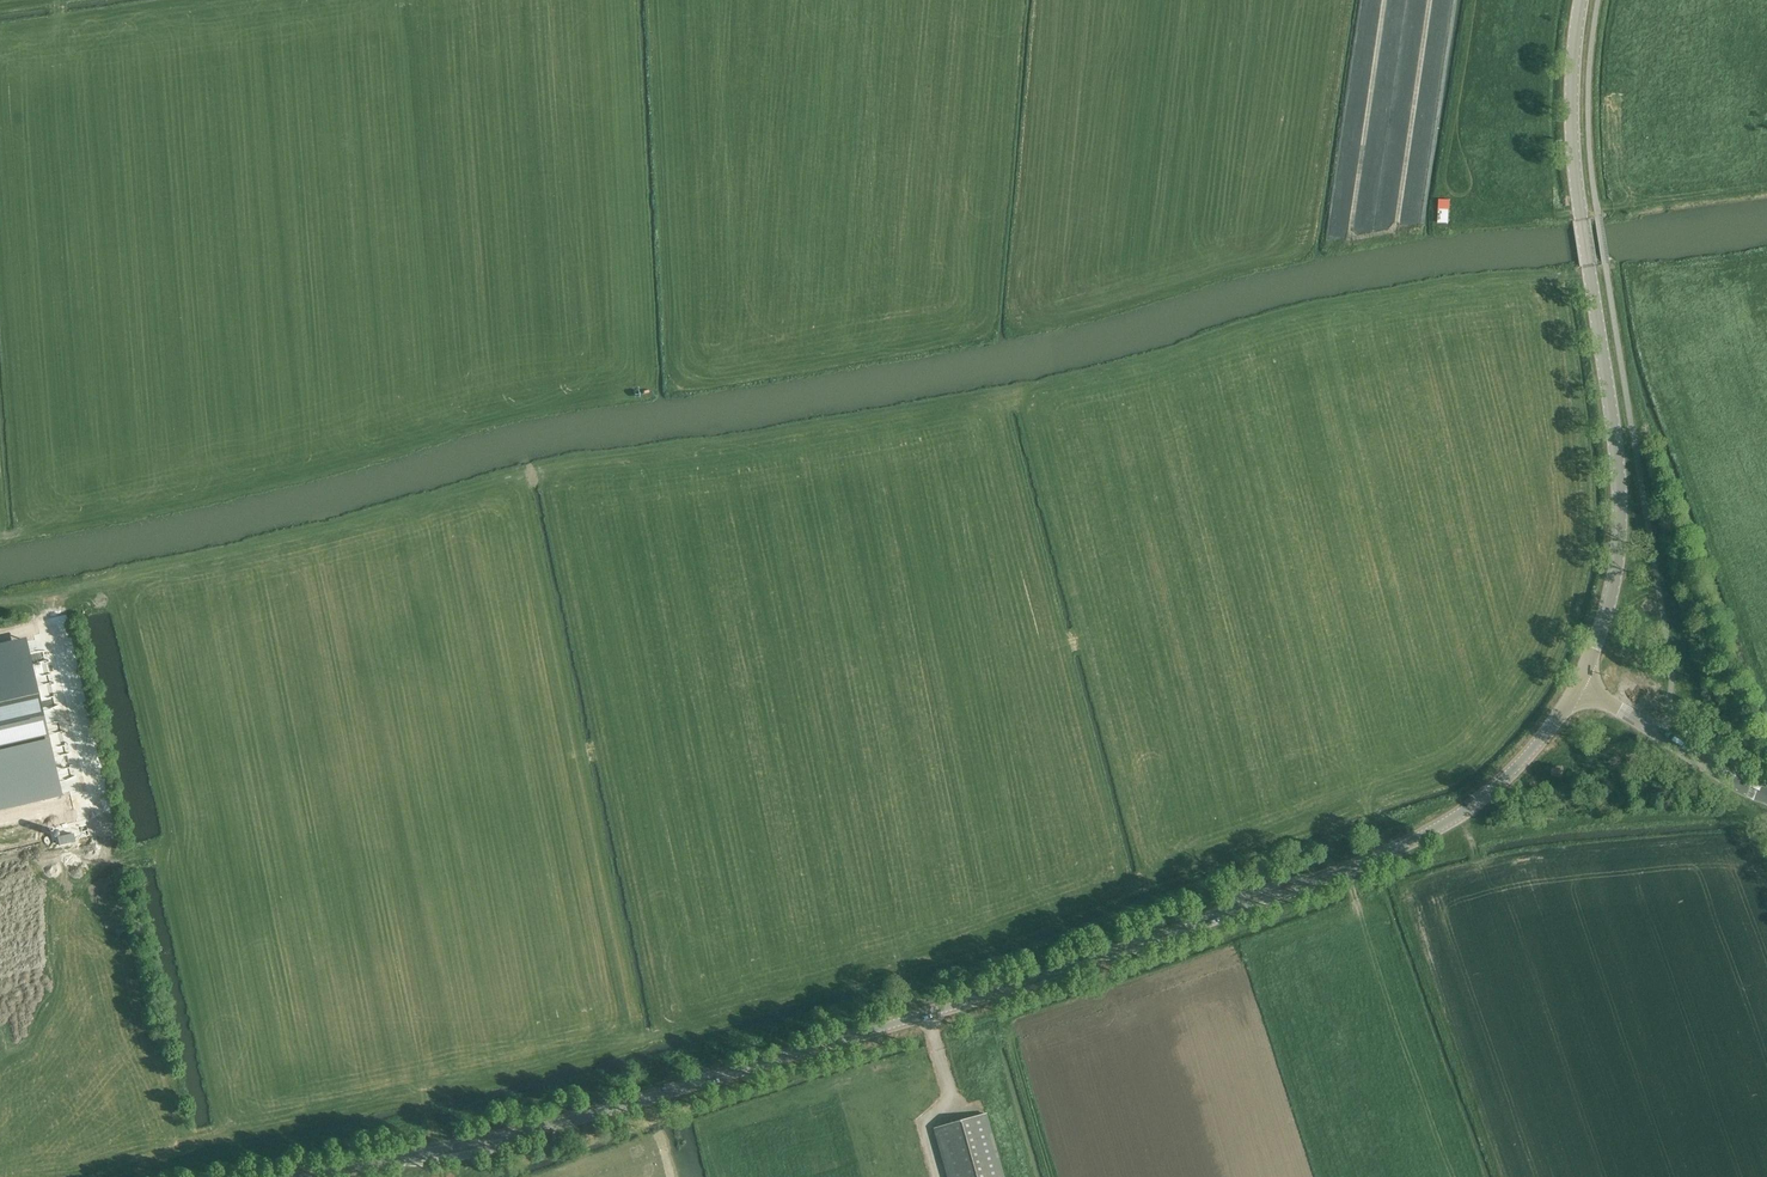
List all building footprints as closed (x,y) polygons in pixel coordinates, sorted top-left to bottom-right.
[(1439,199),(1439,223),(1451,223),(1451,199),(1439,199)] [(0,649),(0,806),(57,793),(23,643),(0,649)] [(985,1113),(933,1128),(947,1176),(1003,1176),(985,1113)]
